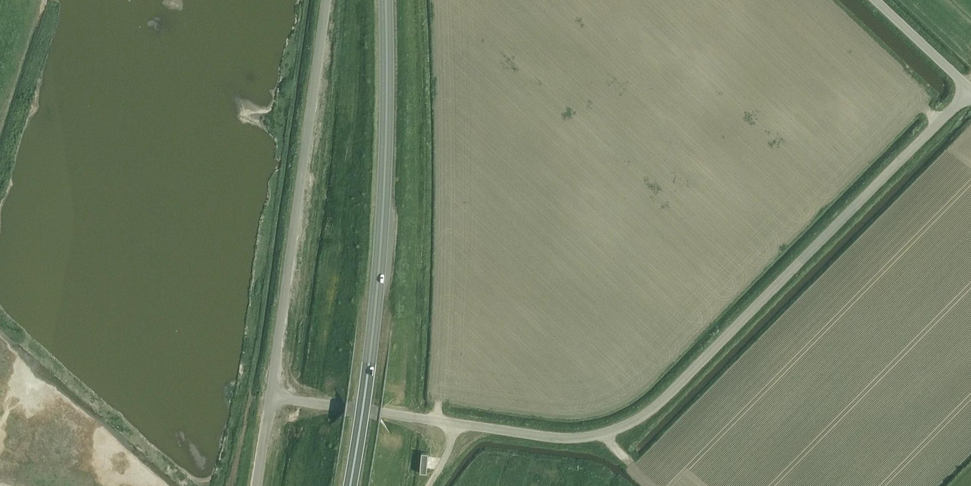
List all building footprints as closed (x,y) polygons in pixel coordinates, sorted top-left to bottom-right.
[(421,452),(419,472),(426,473),(427,468),(428,457),(428,453),(421,452)]
